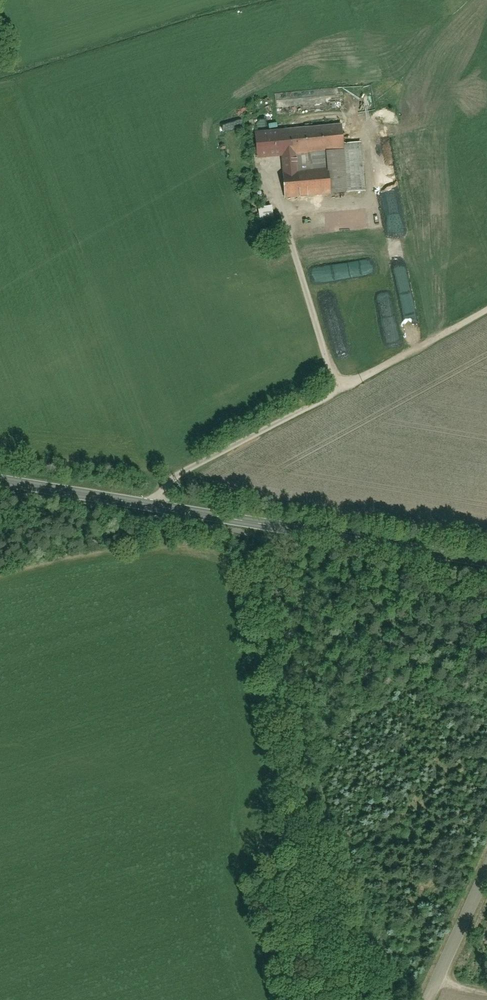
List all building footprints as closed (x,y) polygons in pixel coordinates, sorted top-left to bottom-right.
[(344,147),(343,127),(256,131),(257,156),(283,155),(285,199),(330,197),(330,194),(365,193),(363,146),(344,147)]
